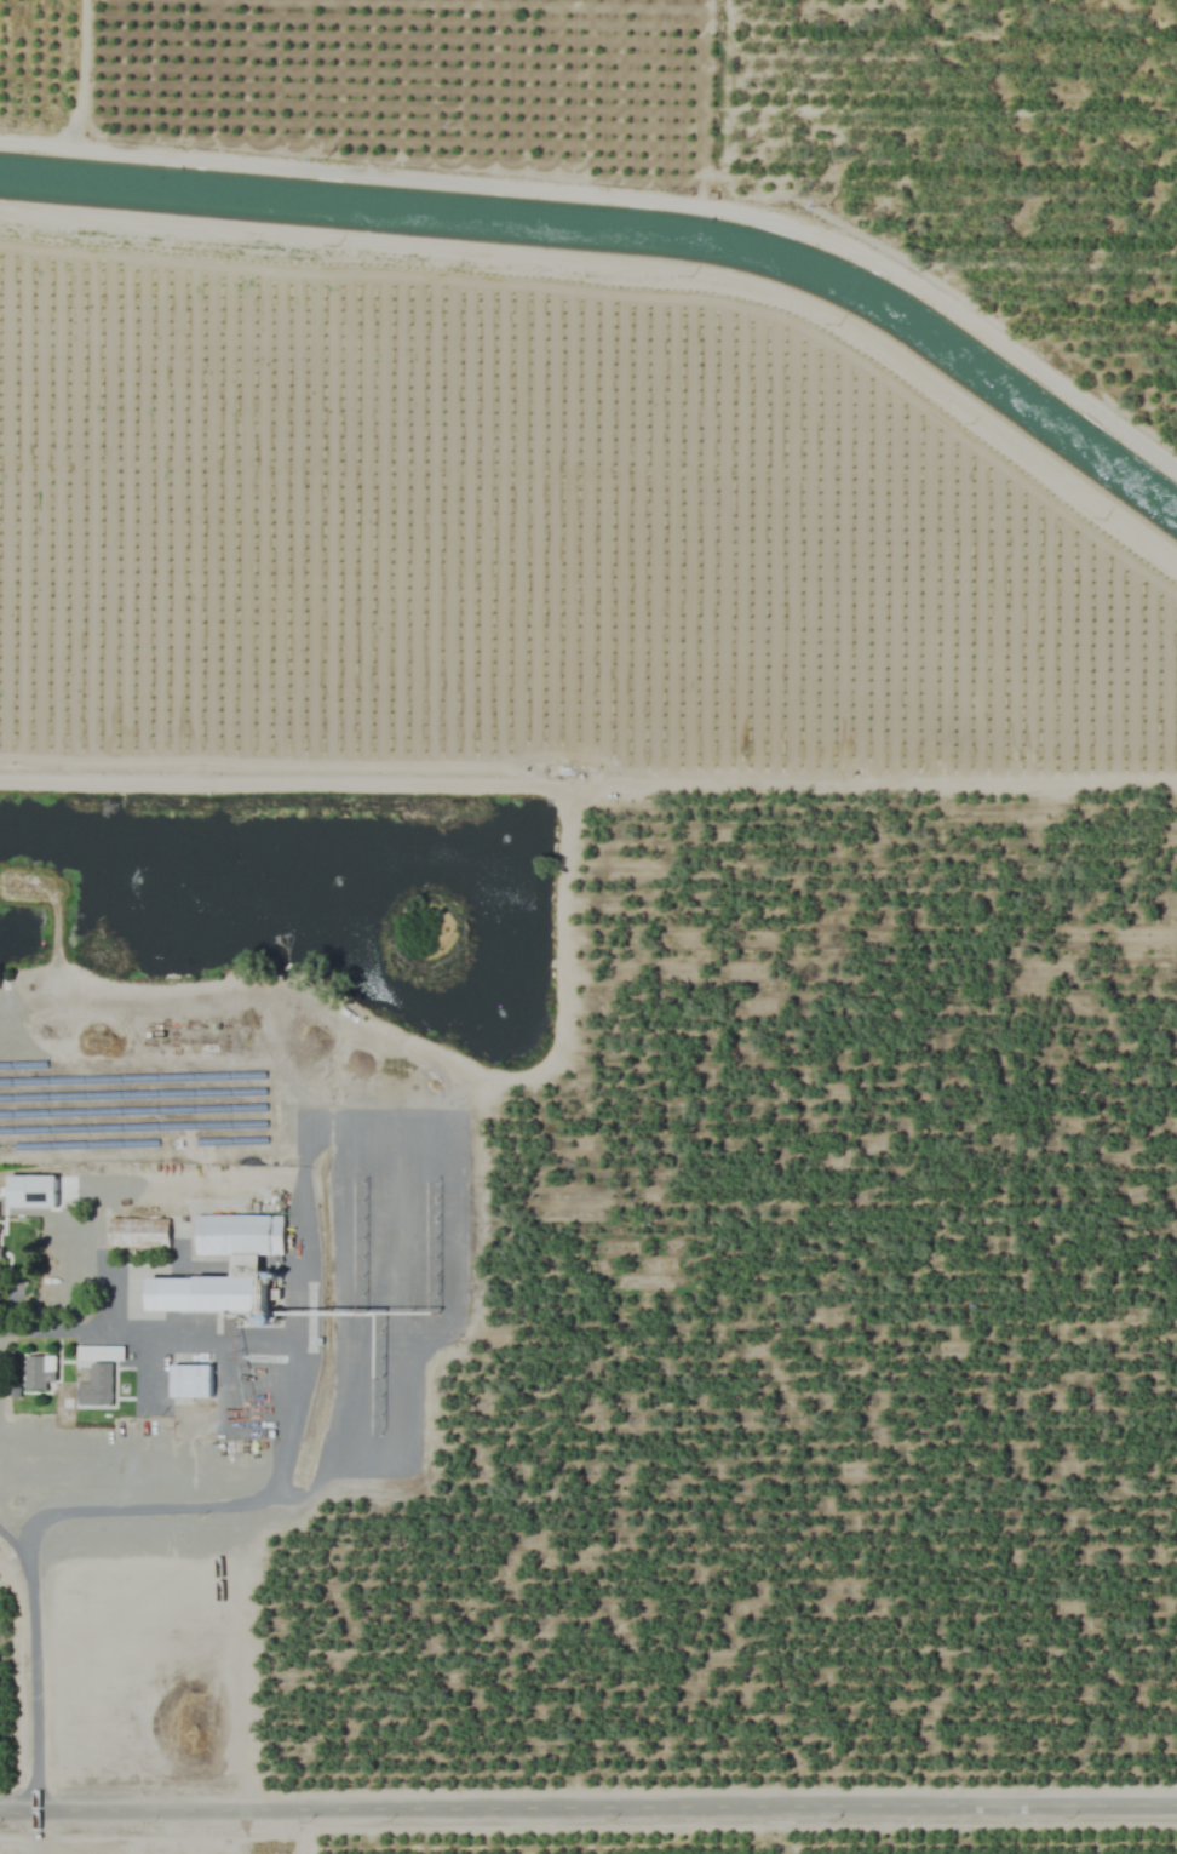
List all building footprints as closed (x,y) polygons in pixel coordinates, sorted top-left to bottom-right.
[(284,1215),(196,1215),(195,1255),(232,1255),(232,1278),(148,1277),(148,1311),(261,1311),(261,1256),(284,1256),(284,1215)] [(109,1248),(169,1248),(169,1218),(109,1218),(109,1248)] [(24,1389),(55,1389),(55,1355),(24,1355),(24,1389)] [(211,1364),(171,1364),(171,1396),(211,1396),(211,1364)]
